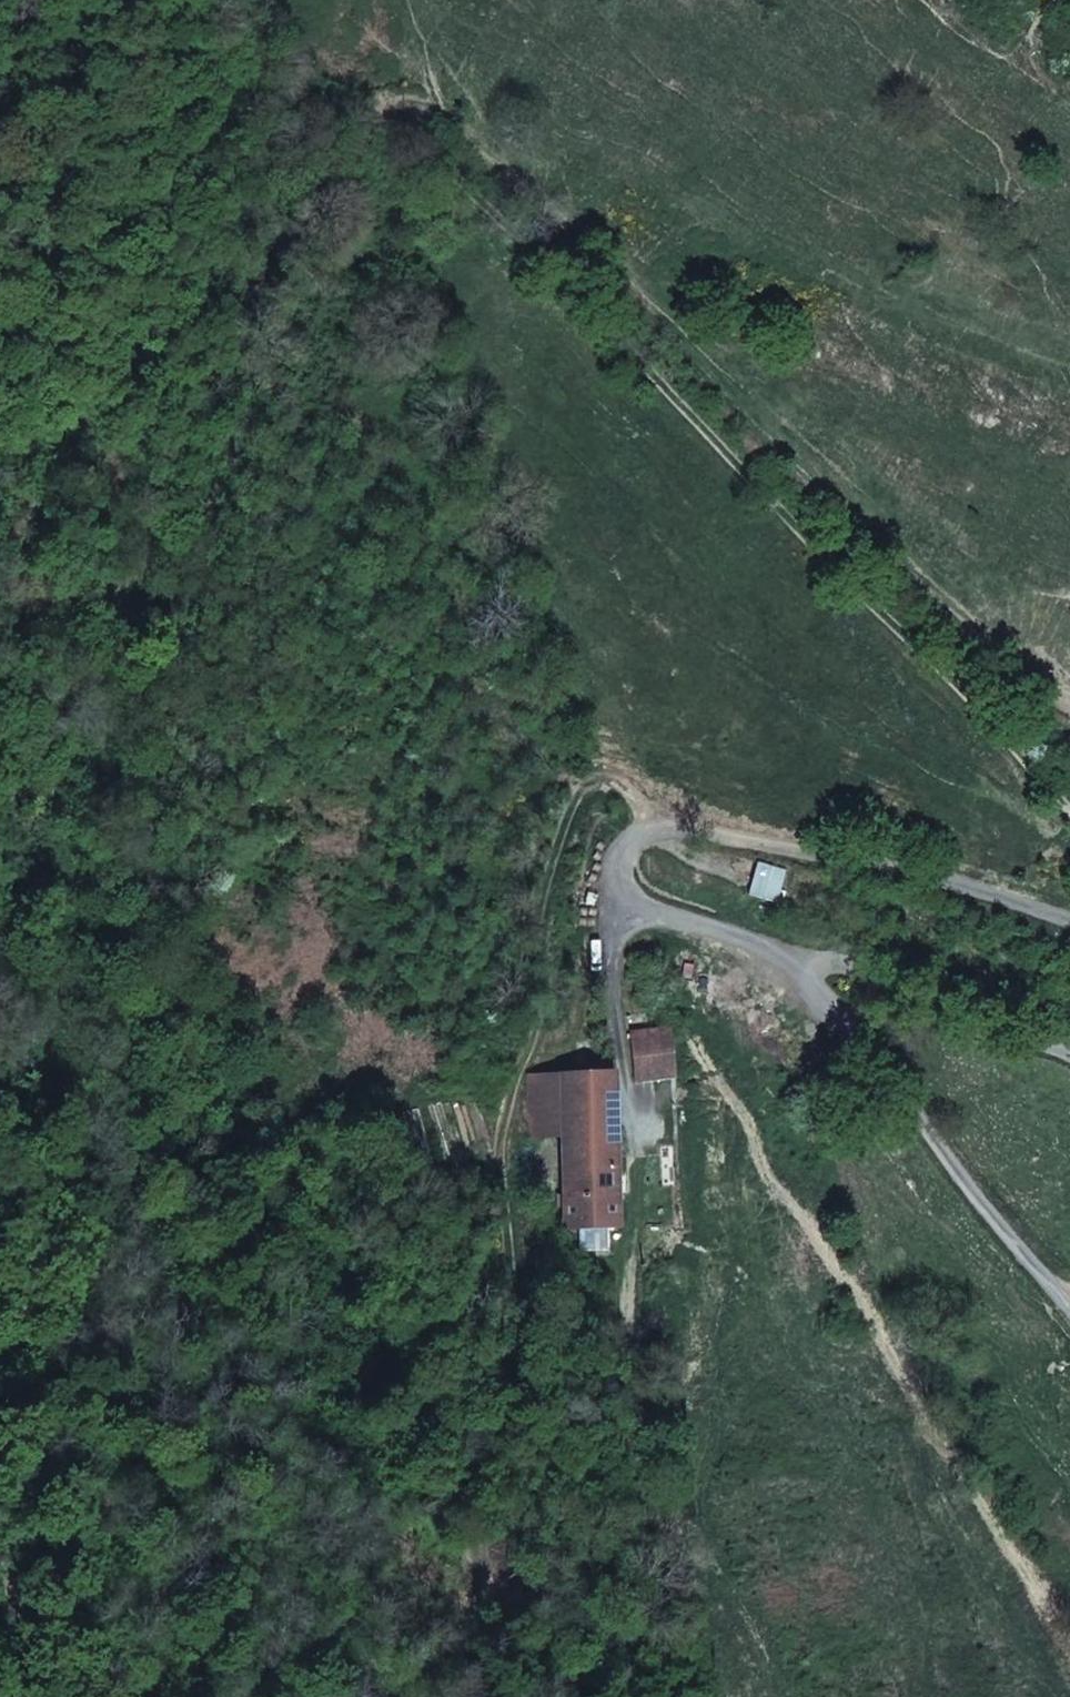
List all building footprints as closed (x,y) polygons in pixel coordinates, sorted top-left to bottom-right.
[(669,1029),(631,1034),(636,1080),(674,1076),(669,1029)] [(563,1136),(565,1229),(619,1228),(615,1073),(562,1074),(563,1136)] [(532,1137),(563,1136),(562,1074),(530,1076),(532,1137)]
